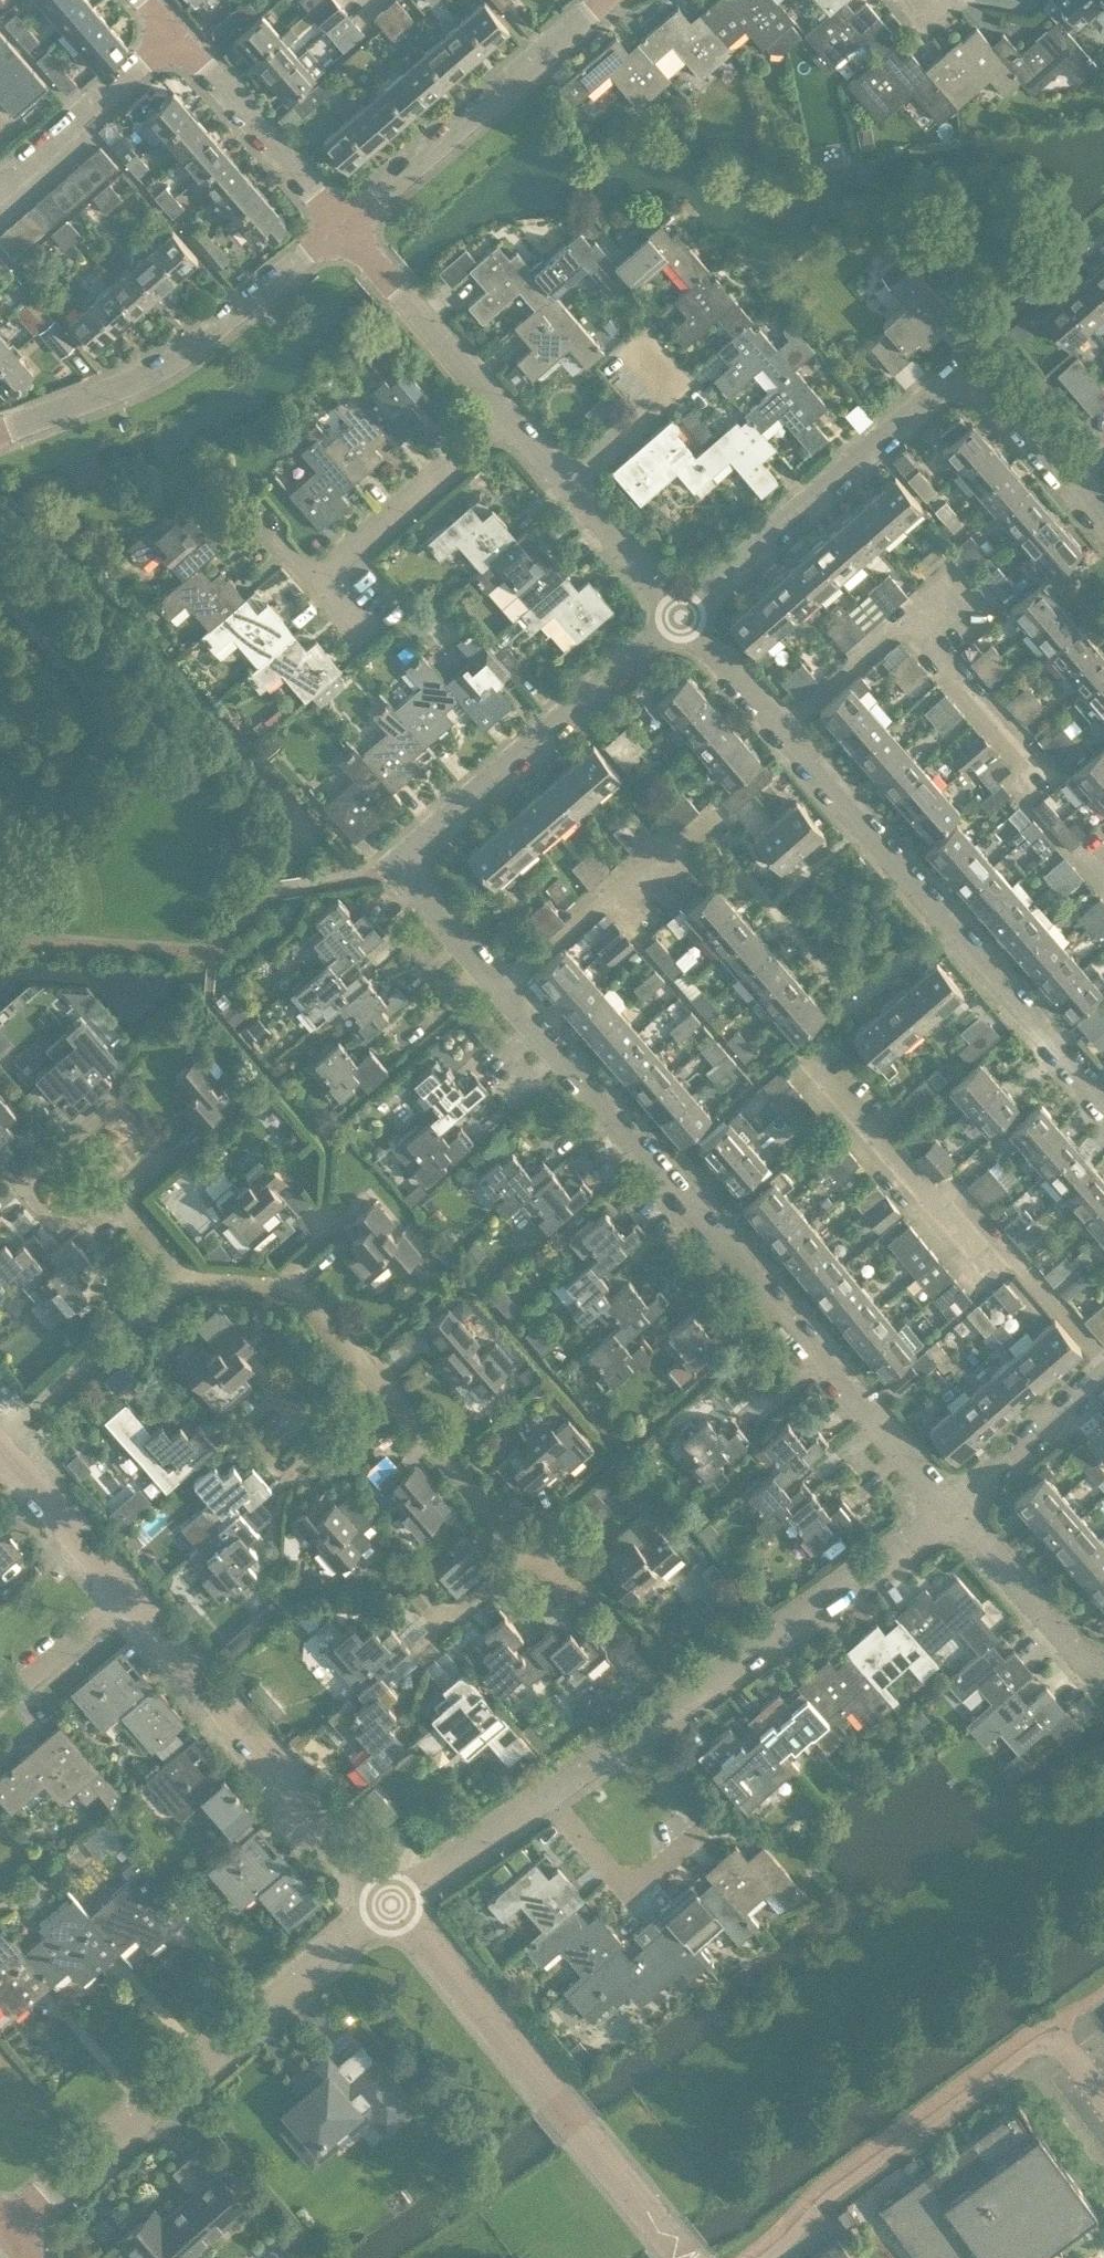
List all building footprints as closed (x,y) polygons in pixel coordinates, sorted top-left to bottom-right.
[(56,0),(38,0),(46,9),(56,0)] [(92,4),(88,0),(56,0),(46,9),(64,29),(92,4)] [(253,10),(245,0),(243,0),(234,7),(244,18),(253,10)] [(319,0),(298,0),(307,10),(319,0)] [(336,4),(332,0),(319,0),(307,10),(317,21),(324,30),(344,13),(336,4)] [(412,19),(395,0),(391,0),(383,7),(401,28),(412,19)] [(486,46),(507,28),(483,0),(462,18),(486,46)] [(513,2),(511,0),(493,0),(503,11),(513,2)] [(699,12),(704,17),(726,43),(744,27),(761,46),(764,43),(769,50),(784,51),(802,35),(789,22),(793,18),(778,1),(778,0),(712,0),(699,12)] [(827,9),(819,16),(822,19),(838,6),(839,6),(845,0),(820,0),(827,9)] [(1045,3),(1059,20),(1067,29),(1100,0),(1049,0),(1045,3)] [(883,54),(900,39),(866,1),(848,16),(839,6),(838,6),(822,19),(806,33),(819,48),(832,62),(832,63),(866,34),(883,54)] [(81,49),(109,25),(92,4),(64,29),(81,49)] [(224,36),(244,18),(234,7),(214,25),(224,36)] [(390,38),(401,28),(383,7),(372,17),(390,38)] [(704,17),(694,26),(678,7),(638,41),(642,46),(653,59),(671,43),(701,77),(732,50),(726,43),(704,17)] [(15,35),(27,26),(15,12),(4,22),(15,35)] [(250,59),(278,35),(260,14),(232,38),(250,59)] [(466,63),(486,46),(462,18),(442,36),(466,63)] [(1098,64),(1067,29),(1059,20),(1051,27),(1053,29),(1025,54),(1006,32),(992,44),(1022,78),(1034,92),(1040,87),(1038,83),(1065,59),(1082,79),(1098,64)] [(342,51),(362,34),(352,23),(332,40),(342,51)] [(99,69),(127,44),(109,25),(81,49),(99,69)] [(27,49),(39,40),(27,26),(15,35),(27,49)] [(285,43),(295,35),(288,27),(278,35),(250,59),(268,79),(295,55),(285,43)] [(1022,78),(992,44),(978,28),(963,41),(961,38),(925,69),(957,105),(958,106),(963,101),(960,98),(988,73),(1005,93),(1022,78)] [(45,85),(0,33),(0,100),(12,114),(45,85)] [(446,81),(466,63),(442,36),(422,53),(446,81)] [(642,46),(632,55),(616,36),(558,86),(575,105),(610,74),(639,107),(671,79),(653,59),(642,46)] [(361,63),(370,55),(361,43),(351,52),(361,63)] [(819,48),(811,55),(823,69),(832,62),(819,48)] [(50,76),(61,66),(46,49),(35,58),(50,76)] [(957,105),(925,69),(909,51),(891,67),(881,56),(849,83),(880,118),(886,113),(883,109),(910,86),(927,105),(940,120),(957,105)] [(350,72),(361,63),(351,52),(340,61),(350,72)] [(426,98),(446,81),(422,53),(402,70),(426,98)] [(286,100),(313,76),(295,55),(268,79),(286,100)] [(64,92),(75,82),(61,66),(50,76),(64,92)] [(406,116),(426,98),(402,70),(382,88),(406,116)] [(320,98),(330,90),(320,79),(311,87),(320,98)] [(300,116),(320,98),(311,87),(290,105),(300,116)] [(386,133),(406,116),(382,88),(362,106),(386,133)] [(167,94),(163,89),(153,89),(148,93),(145,89),(124,108),(129,113),(132,116),(142,116),(144,114),(162,134),(189,110),(172,90),(167,94)] [(366,151),(386,133),(362,106),(342,123),(366,151)] [(180,155),(207,131),(189,110),(162,134),(180,155)] [(345,168),(366,151),(342,123),(321,141),(345,168)] [(870,127),(857,129),(860,146),(873,144),(870,127)] [(197,175),(224,151),(207,131),(180,155),(197,175)] [(127,165),(138,155),(120,134),(109,144),(127,165)] [(105,174),(115,165),(98,145),(87,154),(105,174)] [(214,195),(241,171),(224,151),(197,175),(214,195)] [(94,184),(105,174),(87,154),(77,164),(94,184)] [(136,175),(147,165),(138,155),(127,165),(136,175)] [(84,193),(94,184),(77,164),(66,173),(84,193)] [(232,215),(259,191),(241,171),(214,195),(231,215),(232,215)] [(73,202),(84,193),(66,173),(56,182),(73,202)] [(63,212),(73,202),(56,182),(45,191),(63,212)] [(112,205),(122,198),(110,182),(99,190),(112,205)] [(162,205),(173,195),(165,186),(154,195),(162,205)] [(105,211),(112,205),(99,190),(92,196),(105,211)] [(53,220),(63,212),(45,191),(35,200),(53,220)] [(274,214),(276,212),(259,191),(232,215),(231,215),(223,222),(230,230),(238,223),(249,235),(259,227),(269,239),(284,226),(274,214)] [(172,216),(183,206),(173,195),(162,205),(172,216)] [(42,230),(53,220),(35,200),(25,209),(42,230)] [(32,238),(42,230),(25,209),(14,218),(32,238)] [(21,248),(32,238),(14,218),(4,227),(21,248)] [(72,242),(81,234),(68,218),(58,226),(72,242)] [(675,232),(670,236),(658,223),(624,253),(620,249),(610,258),(627,278),(633,285),(666,256),(689,283),(690,283),(702,273),(707,269),(675,232)] [(64,248),(72,242),(58,226),(51,232),(64,248)] [(197,246),(208,236),(199,226),(188,236),(197,246)] [(21,248),(4,227),(0,231),(0,244),(11,257),(21,248)] [(174,276),(195,257),(170,229),(149,248),(174,276)] [(595,241),(590,245),(578,231),(544,262),(540,258),(530,267),(529,267),(552,293),(553,293),(584,265),(609,294),(627,278),(610,258),(595,241)] [(214,266),(225,256),(208,236),(197,246),(214,266)] [(529,267),(530,267),(517,252),(509,258),(497,244),(477,261),(465,247),(439,271),(452,286),(470,270),(486,288),(467,304),(481,321),(518,288),(535,308),(552,293),(529,267)] [(154,294),(174,276),(149,248),(129,266),(154,294)] [(30,277),(44,265),(32,250),(18,262),(30,277)] [(920,274),(924,271),(905,250),(878,273),(904,303),(882,323),(887,330),(869,346),(892,373),(912,356),(906,350),(918,339),(921,343),(923,341),(925,342),(926,342),(927,342),(928,341),(929,340),(930,339),(930,337),(929,336),(932,334),(928,330),(952,310),(920,274)] [(9,269),(0,258),(0,275),(1,276),(9,269)] [(1088,276),(1103,295),(1103,262),(1088,276)] [(133,312),(154,294),(129,266),(109,284),(133,312)] [(710,281),(702,273),(690,283),(689,283),(676,295),(689,310),(669,327),(685,344),(719,315),(734,333),(746,323),(750,319),(714,277),(710,281)] [(1103,315),(1103,295),(1088,276),(1067,295),(1093,325),(1103,315)] [(25,303),(33,296),(19,281),(11,288),(25,303)] [(113,330),(133,312),(109,284),(88,302),(113,330)] [(586,366),(603,351),(553,293),(552,293),(535,308),(514,326),(531,345),(515,359),(531,378),(568,346),(586,366)] [(1071,343),(1093,325),(1067,295),(1045,313),(1071,343)] [(37,318),(45,310),(33,296),(25,303),(37,318)] [(91,349),(113,330),(88,302),(66,321),(91,349)] [(53,319),(40,330),(49,341),(60,353),(72,342),(62,330),(53,319)] [(812,348),(790,323),(789,322),(788,322),(787,321),(785,321),(784,322),(783,322),(782,323),(781,324),(781,326),(781,327),(781,328),(781,330),(787,337),(775,347),(757,327),(753,330),(746,323),(734,333),(719,346),(732,361),(713,377),(727,394),(761,364),(777,382),(793,368),(791,366),(812,348)] [(488,331),(479,339),(484,345),(493,338),(488,331)] [(12,350),(0,336),(0,361),(12,350)] [(405,400),(420,387),(382,344),(367,357),(382,375),(355,398),(385,434),(384,434),(394,445),(423,420),(405,400)] [(31,372),(12,350),(0,361),(0,394),(2,396),(31,372)] [(813,352),(806,359),(814,368),(822,362),(813,352)] [(1103,403),(1103,383),(1079,354),(1059,372),(1094,412),(1103,403)] [(514,365),(504,374),(517,388),(527,379),(514,365)] [(823,402),(799,374),(793,368),(777,382),(749,406),(746,403),(740,407),(748,416),(758,428),(777,413),(809,450),(826,436),(808,415),(823,402)] [(385,434),(355,398),(349,391),(341,381),(330,390),(339,400),(334,404),(349,422),(322,446),(351,480),(352,481),(381,456),(372,445),(384,434),(385,434)] [(710,381),(703,387),(710,396),(717,389),(710,381)] [(617,404),(605,391),(600,398),(611,410),(617,404)] [(704,444),(715,435),(690,406),(679,416),(704,444)] [(772,444),(758,428),(748,416),(739,423),(736,419),(716,436),(715,435),(704,444),(705,446),(694,456),(708,472),(727,455),(759,493),(775,479),(756,457),(772,444)] [(971,423),(968,426),(959,416),(939,433),(947,443),(942,448),(960,469),(989,443),(971,423)] [(281,427),(292,440),(303,431),(292,418),(281,427)] [(673,432),(678,427),(671,418),(612,470),(639,502),(675,470),(692,490),(710,475),(708,472),(694,456),(673,432)] [(316,438),(323,432),(314,422),(307,428),(315,438),(316,438)] [(351,480),(322,446),(315,438),(300,450),(315,468),(287,491),(318,528),(347,503),(337,492),(351,480)] [(977,490),(1007,464),(989,443),(960,469),(977,490)] [(903,451),(893,460),(904,473),(915,464),(903,451)] [(995,510),(1024,484),(1007,464),(977,490),(995,510)] [(925,499),(936,490),(918,469),(907,478),(925,499)] [(900,525),(921,506),(895,476),(874,495),(900,525)] [(1013,531),(1043,506),(1024,484),(995,510),(1013,531)] [(879,543),(900,525),(874,495),(853,513),(879,543)] [(943,520),(954,510),(945,501),(935,510),(943,520)] [(491,510),(480,519),(467,505),(425,541),(438,556),(455,541),(479,569),(514,539),(515,539),(516,539),(491,510)] [(1031,551),(1060,525),(1043,506),(1013,531),(1031,551)] [(189,515),(178,524),(166,510),(124,547),(138,563),(155,549),(181,578),(195,565),(216,546),(189,515)] [(953,531),(963,522),(954,510),(943,520),(953,531)] [(858,561),(879,543),(853,513),(832,531),(858,561)] [(1050,573),(1079,548),(1060,525),(1031,551),(1050,573)] [(838,579),(858,561),(832,531),(812,549),(838,579)] [(97,532),(96,546),(110,547),(111,532),(97,532)] [(978,543),(973,547),(965,537),(948,552),(966,572),(995,547),(986,537),(978,544),(978,543)] [(686,538),(679,544),(688,554),(695,548),(695,547),(691,544),(686,538)] [(526,552),(515,539),(514,539),(479,569),(472,575),(485,590),(502,576),(528,606),(563,575),(564,575),(537,543),(526,552)] [(934,564),(944,555),(935,545),(925,554),(934,564)] [(817,597),(838,579),(812,549),(791,567),(817,597)] [(924,573),(934,564),(925,554),(915,563),(924,573)] [(984,593),(1005,574),(996,564),(975,583),(984,593)] [(218,569),(207,579),(195,565),(181,578),(154,601),(166,616),(183,601),(207,629),(242,599),(243,598),(218,569)] [(797,615),(817,597),(791,567),(770,585),(797,615)] [(895,604),(906,594),(888,573),(877,583),(895,604)] [(993,604),(1014,585),(1005,574),(984,593),(993,604)] [(586,580),(575,589),(563,575),(528,606),(522,612),(525,615),(523,616),(527,621),(529,620),(535,626),(551,613),(575,640),(611,609),(586,580)] [(1028,628),(1058,602),(1040,580),(1009,606),(1028,628)] [(885,613),(895,604),(877,583),(867,592),(885,613)] [(776,633),(797,615),(770,585),(750,603),(776,633)] [(265,603),(254,612),(242,599),(207,629),(200,635),(213,650),(230,635),(257,666),(291,635),(293,634),(265,603)] [(1046,648),(1076,622),(1058,602),(1028,628),(1046,648)] [(763,644),(776,633),(750,603),(728,622),(762,660),(771,652),(763,644)] [(855,640),(865,631),(846,610),(836,618),(855,640)] [(844,649),(855,640),(836,618),(826,628),(844,649)] [(1064,669),(1094,643),(1076,622),(1046,648),(1064,669)] [(507,670),(494,655),(471,628),(455,642),(470,658),(443,682),(456,697),(483,729),(511,704),(492,683),(505,671),(507,670)] [(314,640),(304,649),(291,635),(257,666),(246,675),(258,690),(279,672),(303,700),(310,694),(319,687),(339,669),(314,640)] [(416,651),(408,642),(401,649),(408,657),(416,651)] [(978,672),(999,653),(990,643),(969,662),(978,672)] [(1103,670),(1103,655),(1094,643),(1064,669),(1081,690),(1103,670)] [(514,682),(526,672),(504,647),(494,655),(507,670),(505,671),(514,682)] [(896,681),(918,661),(909,651),(887,670),(896,681)] [(988,683),(1009,664),(999,653),(978,672),(988,683)] [(443,682),(419,655),(405,668),(420,685),(392,709),(422,744),(423,745),(452,720),(442,709),(456,697),(443,682)] [(906,691),(928,673),(918,661),(896,681),(906,691)] [(789,691),(810,673),(801,662),(779,681),(789,691)] [(1100,711),(1103,708),(1103,670),(1081,690),(1082,691),(1073,699),(1091,720),(1100,711)] [(685,674),(676,682),(667,671),(637,697),(650,712),(655,714),(660,713),(663,710),(673,722),(703,696),(685,674)] [(798,701),(819,683),(810,673),(789,691),(798,701)] [(858,695),(869,685),(861,675),(819,711),(838,732),(868,706),(858,695)] [(1014,713),(1035,695),(1026,685),(1005,703),(1014,713)] [(319,687),(310,694),(320,705),(328,697),(319,687)] [(932,721),(953,702),(945,693),(924,712),(932,721)] [(1023,724),(1044,706),(1035,695),(1014,713),(1023,724)] [(691,743),(721,716),(703,696),(673,722),(691,743)] [(422,744),(392,709),(386,702),(371,715),(386,732),(359,755),(389,790),(390,791),(418,767),(409,756),(422,744)] [(942,733),(963,714),(953,702),(932,721),(942,733)] [(855,752),(885,726),(868,706),(838,732),(855,752)] [(278,711),(264,723),(269,729),(283,718),(278,711)] [(709,763),(739,737),(721,716),(691,743),(709,763)] [(1046,731),(1043,735),(1045,741),(1062,726),(1063,726),(1059,721),(1046,731)] [(873,772),(903,746),(885,726),(855,752),(873,772)] [(1050,755),(1071,737),(1062,726),(1041,745),(1050,755)] [(632,758),(642,749),(624,728),(613,736),(632,758)] [(255,743),(265,753),(277,743),(268,732),(255,743)] [(968,762),(989,743),(981,734),(953,759),(962,769),(969,763),(968,762)] [(622,767),(632,758),(613,736),(603,746),(622,767)] [(728,785),(758,758),(739,737),(709,763),(728,785)] [(1060,766),(1081,747),(1071,737),(1050,755),(1060,766)] [(978,774),(1000,755),(989,743),(968,762),(969,763),(978,774)] [(1103,780),(1103,746),(1103,745),(1073,771),(1090,792),(1103,780)] [(596,793),(617,775),(592,746),(571,764),(596,793)] [(891,793),(921,767),(903,746),(873,772),(891,793)] [(389,790),(359,755),(353,748),(338,761),(353,778),(321,806),(352,842),(385,813),(375,802),(389,790)] [(575,811),(596,793),(571,764),(550,782),(575,811)] [(751,793),(773,775),(763,764),(742,782),(751,793)] [(909,814),(939,787),(921,767),(891,793),(909,814)] [(1090,792),(1103,808),(1103,780),(1090,792)] [(555,829),(575,811),(550,782),(530,800),(555,829)] [(730,811),(751,793),(742,782),(721,801),(730,811)] [(989,812),(1011,793),(1002,783),(980,802),(989,812)] [(928,835),(958,809),(939,787),(909,814),(928,835)] [(687,820),(697,812),(679,791),(668,800),(687,820)] [(1050,827),(1061,818),(1043,797),(1033,806),(1050,827)] [(534,847),(555,829),(530,800),(509,818),(534,847)] [(676,830),(687,820),(668,800),(658,809),(676,830)] [(801,849),(821,831),(795,801),(774,819),(801,849)] [(640,843),(650,833),(632,813),(622,822),(640,843)] [(515,865),(534,847),(509,818),(489,836),(515,865)] [(1069,849),(1080,839),(1061,818),(1050,827),(1069,849)] [(1075,818),(1068,824),(1081,839),(1087,834),(1075,818)] [(779,868),(801,849),(774,819),(753,838),(779,868)] [(1031,839),(1042,830),(1033,819),(1022,828),(1031,839)] [(629,852),(640,843),(622,822),(611,831),(629,852)] [(944,869),(974,843),(956,823),(926,848),(944,869)] [(1020,848),(1031,839),(1022,828),(1011,838),(1020,848)] [(492,884),(515,865),(489,836),(467,855),(492,884)] [(962,889),(991,863),(974,843),(944,869),(962,889)] [(598,879),(609,870),(591,849),(580,858),(598,879)] [(1051,884),(1073,865),(1064,855),(1043,874),(1051,884)] [(588,888),(598,879),(580,858),(570,867),(588,888)] [(980,910),(1010,884),(991,863),(962,889),(980,910)] [(1061,895),(1082,876),(1073,865),(1051,884),(1061,895)] [(998,931),(1028,905),(1010,884),(980,910),(998,931)] [(703,934),(734,907),(714,885),(684,911),(703,934)] [(567,905),(577,897),(567,886),(557,895),(567,905)] [(344,912),(347,909),(337,896),(314,916),(321,924),(316,928),(319,931),(309,940),(326,960),(327,959),(336,970),(356,954),(355,952),(361,946),(363,948),(383,930),(373,919),(370,923),(362,913),(352,921),(344,912)] [(1103,911),(1103,901),(1100,897),(1079,915),(1088,925),(1103,911)] [(533,929),(554,910),(545,899),(523,918),(533,929)] [(1016,952),(1046,926),(1028,905),(998,931),(1016,952)] [(722,955),(752,928),(734,907),(703,934),(722,955)] [(541,938),(563,919),(554,910),(533,929),(541,938)] [(1103,931),(1103,911),(1088,925),(1097,936),(1103,931)] [(601,952),(622,933),(614,923),(592,942),(601,952)] [(1034,972),(1064,946),(1046,926),(1016,952),(1034,972)] [(739,974),(769,948),(752,928),(722,955),(739,974)] [(610,962),(632,944),(622,933),(601,952),(610,962)] [(663,968),(674,959),(655,937),(644,946),(663,968)] [(1052,993),(1082,967),(1064,946),(1034,972),(1052,993)] [(552,995),(582,968),(563,947),(533,973),(552,995)] [(633,947),(628,954),(633,959),(639,954),(633,947)] [(758,996),(788,970),(769,948),(739,974),(758,996)] [(345,980),(336,970),(327,959),(326,960),(317,968),(314,965),(291,986),(305,1002),(301,1006),(316,1024),(342,1002),(341,1001),(367,979),(358,968),(345,980)] [(671,978),(682,968),(674,959),(663,968),(671,978)] [(940,1010),(961,992),(935,962),(914,980),(940,1010)] [(1091,978),(1082,967),(1052,993),(1070,1014),(1103,985),(1103,978),(1099,972),(1091,978)] [(570,1015),(600,989),(582,968),(552,995),(570,1015)] [(652,990),(664,980),(654,969),(643,979),(652,990)] [(776,1016),(806,990),(788,970),(758,996),(776,1016)] [(396,987),(384,998),(367,979),(341,1001),(342,1002),(358,1020),(348,1029),(358,1040),(380,1021),(379,1020),(386,1014),(386,1015),(406,998),(396,987)] [(643,999),(652,990),(643,979),(633,988),(643,999)] [(919,1028),(940,1010),(914,980),(894,998),(919,1028)] [(699,1008),(710,999),(701,988),(690,998),(699,1008)] [(587,1036),(618,1009),(600,989),(570,1015),(587,1036)] [(793,1037),(824,1010),(806,990),(776,1016),(793,1037)] [(222,1008),(230,1000),(223,992),(215,999),(222,1008)] [(234,997),(230,1000),(222,1008),(220,1009),(234,1025),(248,1013),(234,997)] [(898,1046),(919,1028),(894,998),(873,1016),(898,1046)] [(709,1019),(719,1009),(710,999),(699,1008),(709,1019)] [(1097,1001),(1075,1020),(1094,1041),(1103,1033),(1103,1009),(1097,1001)] [(606,1057),(636,1030),(618,1009),(587,1036),(606,1057)] [(688,1032),(700,1022),(690,1011),(679,1021),(688,1032)] [(257,1016),(246,1025),(259,1040),(270,1031),(257,1016)] [(886,1056),(898,1046),(873,1016),(851,1035),(886,1076),(896,1067),(886,1056)] [(101,1069),(115,1058),(80,1017),(46,1047),(55,1057),(34,1074),(52,1094),(62,1086),(80,1107),(111,1080),(101,1069)] [(679,1040),(688,1032),(679,1021),(669,1029),(679,1040)] [(976,1052),(997,1034),(988,1023),(967,1042),(976,1052)] [(10,1039),(0,1027),(0,1048),(10,1039)] [(623,1077),(654,1051),(636,1030),(606,1057),(623,1077)] [(735,1051),(746,1042),(736,1031),(725,1040),(735,1051)] [(368,1047),(354,1059),(336,1039),(326,1047),(324,1045),(310,1057),(330,1080),(320,1088),(332,1102),(353,1084),(350,1080),(357,1074),(366,1086),(386,1069),(368,1047)] [(744,1061),(754,1052),(746,1042),(735,1051),(744,1061)] [(965,1062),(976,1052),(967,1042),(956,1051),(965,1062)] [(210,1083),(225,1070),(207,1049),(194,1060),(196,1063),(189,1069),(187,1067),(175,1076),(183,1086),(173,1094),(199,1125),(210,1116),(219,1126),(240,1108),(223,1088),(217,1093),(210,1083)] [(642,1098),(672,1072),(654,1051),(623,1077),(642,1098)] [(724,1073),(736,1063),(726,1052),(714,1062),(724,1073)] [(279,1056),(268,1065),(278,1075),(287,1067),(279,1056)] [(445,1068),(443,1070),(434,1059),(411,1079),(418,1088),(413,1092),(412,1097),(425,1112),(433,1105),(437,1110),(428,1118),(437,1129),(438,1128),(456,1112),(455,1111),(462,1105),(463,1106),(485,1088),(476,1077),(471,1081),(467,1076),(460,1076),(459,1077),(457,1076),(454,1079),(445,1068)] [(967,1109),(996,1083),(978,1061),(948,1087),(967,1109)] [(714,1082),(724,1073),(714,1062),(705,1071),(714,1082)] [(935,1088),(945,1079),(936,1068),(926,1077),(935,1088)] [(660,1119),(690,1093),(672,1072),(642,1098),(660,1119)] [(913,1107),(935,1088),(926,1077),(904,1096),(913,1107)] [(245,1101),(257,1091),(248,1081),(237,1091),(245,1101)] [(778,1113),(800,1095),(791,1083),(769,1102),(778,1113)] [(1012,1105),(1014,1103),(996,1083),(967,1109),(985,1129),(991,1123),(1012,1105)] [(47,1099),(35,1084),(25,1092),(37,1107),(47,1099)] [(678,1140),(708,1113),(690,1093),(660,1119),(678,1140)] [(14,1111),(0,1094),(0,1159),(12,1149),(3,1139),(13,1130),(4,1120),(14,1111)] [(787,1123),(809,1105),(800,1095),(778,1113),(787,1123)] [(1026,1151),(1056,1125),(1038,1104),(1023,1118),(1008,1131),(1026,1151)] [(1012,1105),(991,1123),(996,1129),(1017,1111),(1012,1105)] [(698,1146),(716,1167),(746,1141),(757,1131),(739,1110),(728,1120),(698,1146)] [(1017,1111),(996,1129),(1002,1136),(1008,1131),(1023,1118),(1017,1111)] [(438,1128),(437,1129),(428,1118),(418,1126),(415,1123),(389,1145),(411,1170),(412,1169),(424,1182),(444,1165),(441,1161),(448,1155),(451,1158),(472,1141),(459,1126),(446,1138),(438,1128)] [(291,1120),(277,1132),(289,1146),(302,1134),(291,1120)] [(1043,1172),(1073,1146),(1056,1125),(1026,1151),(1043,1172)] [(912,1156),(933,1138),(924,1128),(903,1146),(912,1156)] [(340,1130),(333,1136),(339,1144),(347,1138),(340,1130)] [(944,1147),(942,1148),(933,1138),(912,1156),(921,1167),(932,1180),(955,1159),(944,1147)] [(734,1189),(764,1163),(746,1141),(716,1167),(734,1189)] [(827,1170),(848,1152),(839,1142),(818,1160),(827,1170)] [(1061,1192),(1091,1166),(1073,1146),(1043,1172),(1061,1192)] [(496,1158),(498,1157),(492,1150),(479,1161),(485,1168),(482,1170),(486,1175),(481,1179),(491,1190),(498,1184),(501,1187),(490,1196),(495,1201),(494,1201),(503,1212),(517,1200),(550,1171),(541,1160),(535,1166),(530,1160),(524,1160),(523,1161),(521,1159),(519,1161),(511,1152),(500,1162),(496,1158)] [(836,1181),(858,1164),(848,1152),(827,1170),(836,1181)] [(271,1186),(280,1178),(262,1157),(241,1175),(245,1179),(236,1186),(229,1178),(210,1194),(223,1209),(221,1210),(231,1221),(248,1241),(279,1215),(270,1205),(280,1197),(271,1186)] [(1103,1191),(1103,1181),(1091,1166),(1061,1192),(1079,1213),(1103,1191)] [(974,1196),(996,1178),(986,1167),(965,1185),(974,1196)] [(1007,1167),(996,1178),(1004,1188),(1016,1178),(1007,1167)] [(781,1190),(791,1182),(779,1168),(769,1176),(766,1173),(740,1195),(746,1201),(741,1205),(759,1226),(790,1201),(781,1190)] [(562,1179),(559,1181),(550,1171),(517,1200),(534,1220),(533,1221),(543,1232),(563,1215),(561,1213),(569,1207),(570,1208),(591,1190),(581,1179),(575,1184),(570,1178),(566,1178),(563,1181),(562,1179)] [(984,1207),(1005,1188),(1004,1188),(996,1178),(974,1196),(984,1207)] [(403,1196),(411,1206),(427,1192),(419,1182),(403,1196)] [(862,1212),(883,1195),(875,1184),(853,1202),(862,1212)] [(1103,1230),(1103,1191),(1079,1213),(1098,1235),(1103,1230)] [(898,1213),(893,1206),(883,1195),(862,1212),(877,1230),(898,1213)] [(387,1227),(391,1222),(373,1201),(352,1219),(361,1229),(350,1238),(359,1248),(349,1257),(366,1278),(385,1261),(395,1272),(408,1261),(406,1259),(414,1252),(398,1234),(387,1227)] [(777,1247),(807,1222),(790,1201),(759,1226),(777,1247)] [(1010,1237),(1031,1219),(1022,1209),(1001,1227),(1010,1237)] [(635,1220),(621,1232),(604,1212),(593,1221),(590,1218),(577,1229),(567,1238),(587,1262),(588,1261),(597,1272),(601,1268),(617,1255),(616,1253),(623,1247),(624,1249),(644,1231),(635,1220)] [(1019,1248),(1040,1230),(1031,1219),(1010,1237),(1019,1248)] [(794,1268),(825,1243),(807,1222),(777,1247),(794,1268)] [(897,1255),(918,1237),(910,1227),(888,1245),(897,1255)] [(41,1245),(32,1234),(12,1252),(3,1242),(0,1244),(0,1299),(11,1289),(2,1280),(11,1272),(19,1282),(40,1264),(31,1254),(41,1245)] [(77,1266),(87,1258),(69,1237),(48,1255),(57,1265),(48,1273),(40,1264),(19,1282),(34,1299),(44,1291),(64,1314),(85,1295),(76,1285),(86,1276),(77,1266)] [(907,1266),(928,1249),(918,1237),(897,1255),(907,1266)] [(461,1253),(469,1260),(481,1247),(473,1240),(461,1253)] [(215,1242),(204,1252),(209,1257),(226,1258),(230,1256),(215,1242)] [(812,1290),(843,1265),(825,1243),(794,1268),(812,1290)] [(1062,1275),(1072,1266),(1063,1255),(1052,1264),(1062,1275)] [(601,1268),(597,1272),(588,1261),(587,1262),(577,1270),(575,1267),(560,1279),(581,1303),(571,1311),(580,1322),(595,1309),(603,1301),(627,1279),(618,1269),(611,1275),(607,1270),(606,1270),(605,1270),(604,1270),(603,1271),(601,1268)] [(1051,1284),(1062,1275),(1052,1264),(1042,1274),(1051,1284)] [(829,1310),(860,1285),(843,1265),(812,1290),(829,1310)] [(932,1297),(954,1280),(945,1270),(924,1287),(932,1297)] [(1057,1287),(1066,1298),(1087,1281),(1078,1270),(1057,1287)] [(640,1286),(636,1289),(627,1279),(603,1301),(595,1309),(611,1328),(620,1339),(621,1339),(640,1323),(638,1322),(646,1315),(647,1316),(666,1300),(657,1289),(653,1292),(648,1286),(643,1286),(641,1288),(640,1286)] [(941,1308),(963,1291),(954,1280),(932,1297),(941,1308)] [(1010,1311),(1020,1302),(1003,1282),(992,1291),(1010,1311)] [(847,1332),(877,1306),(860,1285),(829,1310),(847,1332)] [(457,1302),(451,1306),(461,1318),(472,1308),(467,1303),(457,1302)] [(520,1311),(513,1302),(505,1309),(512,1318),(520,1311)] [(1103,1302),(1094,1310),(1103,1322),(1103,1303),(1103,1302)] [(975,1324),(985,1315),(976,1305),(966,1313),(975,1324)] [(248,1363),(240,1353),(251,1344),(219,1306),(199,1324),(218,1346),(206,1356),(203,1353),(185,1369),(192,1376),(190,1378),(199,1389),(200,1388),(209,1400),(214,1395),(222,1404),(237,1391),(248,1382),(239,1371),(248,1363)] [(865,1353),(895,1328),(877,1306),(847,1332),(865,1353)] [(478,1342),(460,1321),(448,1308),(425,1327),(445,1350),(436,1358),(461,1388),(472,1379),(481,1390),(492,1380),(511,1363),(494,1343),(481,1355),(473,1346),(478,1342)] [(273,1310),(253,1310),(253,1319),(273,1319),(273,1310)] [(1103,1339),(1103,1322),(1094,1310),(1082,1321),(1101,1342),(1103,1339)] [(705,1317),(700,1322),(691,1312),(667,1333),(684,1353),(664,1369),(682,1389),(715,1360),(705,1350),(709,1347),(710,1349),(731,1331),(721,1320),(714,1327),(705,1317)] [(984,1334),(994,1325),(985,1315),(975,1324),(984,1334)] [(1058,1367),(1080,1349),(1054,1318),(1032,1337),(1058,1367)] [(883,1375),(913,1349),(924,1341),(906,1319),(895,1328),(865,1353),(883,1375)] [(621,1339),(620,1339),(611,1328),(601,1337),(598,1334),(584,1346),(599,1363),(590,1371),(605,1388),(623,1372),(622,1370),(629,1364),(631,1366),(652,1348),(642,1336),(629,1348),(621,1339)] [(530,1343),(541,1354),(551,1345),(542,1333),(530,1343)] [(1038,1385),(1058,1367),(1032,1337),(1011,1355),(1038,1385)] [(933,1360),(943,1351),(935,1341),(924,1350),(933,1360)] [(942,1370),(952,1361),(943,1351),(933,1360),(942,1370)] [(1017,1403),(1038,1385),(1011,1355),(991,1373),(1017,1403)] [(127,1369),(121,1361),(112,1369),(118,1377),(127,1369)] [(529,1363),(519,1372),(529,1384),(539,1375),(529,1363)] [(896,1392),(918,1373),(909,1363),(887,1382),(896,1392)] [(996,1421),(1017,1403),(991,1373),(970,1391),(996,1421)] [(976,1439),(996,1421),(970,1391),(949,1409),(976,1439)] [(160,1422),(150,1430),(124,1400),(103,1419),(165,1490),(215,1446),(196,1424),(186,1433),(178,1424),(169,1432),(160,1422)] [(954,1458),(976,1439),(949,1409),(928,1428),(954,1458)] [(737,1426),(724,1437),(707,1418),(696,1427),(689,1419),(675,1432),(698,1459),(689,1467),(701,1481),(721,1464),(718,1459),(725,1453),(728,1458),(749,1440),(737,1426)] [(567,1468),(592,1447),(569,1420),(553,1433),(546,1425),(527,1442),(529,1444),(520,1452),(516,1447),(495,1465),(511,1485),(522,1476),(531,1486),(560,1460),(567,1468)] [(1086,1437),(1103,1458),(1103,1422),(1086,1437)] [(817,1432),(802,1444),(786,1425),(775,1434),(772,1430),(758,1442),(772,1458),(765,1465),(770,1472),(779,1483),(780,1482),(799,1466),(798,1464),(805,1458),(806,1459),(826,1442),(817,1432)] [(1088,1473),(1098,1464),(1080,1442),(1070,1452),(1088,1473)] [(643,1445),(631,1455),(653,1480),(665,1469),(643,1445)] [(1046,1477),(1053,1470),(1046,1462),(1028,1478),(1033,1483),(1014,1500),(1032,1521),(1061,1495),(1046,1477)] [(232,1465),(222,1474),(214,1464),(193,1481),(210,1501),(200,1510),(218,1531),(239,1512),(231,1503),(240,1495),(248,1505),(269,1487),(252,1466),(241,1475),(232,1465)] [(413,1464),(403,1472),(396,1464),(375,1482),(393,1502),(398,1498),(407,1509),(405,1511),(420,1529),(425,1525),(426,1526),(449,1505),(413,1464)] [(1103,1477),(1103,1471),(1098,1464),(1088,1473),(1096,1483),(1103,1477)] [(780,1482),(779,1483),(770,1472),(759,1481),(756,1478),(742,1490),(763,1514),(753,1522),(762,1533),(787,1512),(786,1511),(810,1490),(802,1481),(788,1492),(780,1482)] [(138,1488),(111,1511),(122,1523),(149,1500),(138,1488)] [(840,1499),(826,1510),(810,1490),(786,1511),(787,1512),(803,1531),(794,1539),(806,1553),(825,1536),(822,1532),(829,1526),(832,1530),(852,1513),(840,1499)] [(1049,1542),(1079,1516),(1061,1495),(1032,1521),(1049,1542)] [(333,1501),(324,1509),(314,1498),(293,1517),(312,1539),(317,1535),(325,1545),(323,1547),(339,1565),(347,1559),(348,1560),(370,1541),(362,1532),(371,1525),(351,1502),(341,1511),(333,1501)] [(702,1509),(693,1516),(701,1525),(709,1518),(702,1509)] [(245,1542),(256,1532),(239,1512),(218,1531),(226,1540),(217,1547),(210,1538),(188,1556),(206,1578),(216,1570),(232,1589),(253,1572),(263,1563),(254,1552),(245,1542)] [(1067,1563),(1097,1537),(1079,1516),(1049,1542),(1067,1563)] [(658,1532),(648,1541),(630,1521),(610,1539),(619,1549),(609,1557),(618,1567),(608,1576),(627,1598),(639,1588),(648,1580),(644,1576),(653,1568),(655,1571),(674,1555),(668,1548),(670,1546),(658,1532)] [(709,1522),(698,1532),(708,1542),(719,1532),(709,1522)] [(23,1550),(0,1524),(0,1570),(23,1550)] [(291,1531),(284,1531),(283,1555),(297,1556),(298,1539),(291,1531)] [(1103,1567),(1103,1546),(1097,1537),(1067,1563),(1085,1584),(1103,1567)] [(457,1560),(473,1578),(489,1564),(473,1546),(457,1560)] [(155,1581),(166,1571),(153,1558),(143,1567),(155,1581)] [(740,1560),(736,1560),(734,1563),(735,1567),(740,1568),(743,1565),(740,1560)] [(1103,1604),(1103,1567),(1085,1584),(1103,1605),(1103,1604)] [(990,1644),(996,1639),(976,1616),(985,1608),(958,1578),(935,1600),(925,1589),(895,1615),(899,1620),(928,1653),(958,1627),(980,1653),(990,1644)] [(648,1580),(639,1588),(643,1594),(653,1587),(648,1580)] [(730,1582),(720,1591),(729,1601),(739,1592),(730,1582)] [(274,1597),(256,1613),(266,1624),(284,1608),(274,1597)] [(353,1623),(321,1650),(357,1692),(378,1673),(408,1646),(382,1615),(361,1632),(353,1623)] [(512,1645),(521,1638),(502,1617),(481,1635),(491,1646),(481,1655),(471,1644),(461,1652),(497,1694),(518,1676),(527,1686),(546,1669),(528,1648),(520,1655),(512,1645)] [(930,1656),(928,1653),(899,1620),(884,1633),(876,1623),(845,1649),(850,1655),(879,1688),(907,1664),(920,1679),(943,1660),(936,1651),(930,1656)] [(569,1629),(558,1638),(550,1629),(528,1648),(546,1669),(556,1660),(564,1670),(554,1678),(572,1699),(594,1680),(585,1669),(606,1651),(587,1630),(576,1639),(569,1629)] [(1013,1649),(1003,1658),(990,1644),(980,1653),(947,1682),(960,1698),(977,1684),(995,1705),(1012,1690),(1033,1672),(1013,1649)] [(142,1669),(134,1676),(114,1654),(74,1688),(103,1722),(118,1709),(152,1749),(155,1747),(163,1756),(183,1739),(175,1729),(186,1720),(142,1669)] [(884,1694),(879,1688),(850,1655),(835,1668),(827,1659),(797,1685),(801,1690),(831,1724),(852,1706),(866,1722),(890,1701),(884,1694)] [(651,1667),(643,1674),(647,1680),(656,1673),(651,1667)] [(440,1708),(431,1715),(436,1721),(449,1734),(459,1745),(467,1755),(485,1738),(507,1763),(526,1745),(505,1721),(488,1700),(479,1708),(471,1699),(480,1691),(462,1670),(440,1689),(449,1699),(440,1708)] [(387,1704),(397,1695),(378,1673),(357,1692),(365,1701),(356,1709),(349,1700),(327,1718),(345,1739),(355,1730),(373,1751),(356,1765),(372,1783),(409,1751),(386,1723),(396,1715),(387,1704)] [(1019,1751),(1066,1710),(1046,1687),(1025,1705),(1012,1690),(995,1705),(970,1727),(983,1743),(999,1730),(1017,1750),(1018,1752),(1019,1751)] [(890,1689),(884,1694),(890,1701),(896,1696),(890,1689)] [(835,1729),(831,1724),(801,1690),(786,1703),(777,1693),(748,1719),(753,1725),(781,1756),(810,1731),(826,1750),(847,1731),(841,1724),(835,1729)] [(912,1724),(922,1715),(916,1709),(906,1718),(912,1724)] [(1048,1727),(1050,1728),(1062,1743),(1080,1728),(1067,1711),(1048,1727)] [(0,1776),(0,1799),(10,1811),(45,1780),(61,1798),(75,1786),(86,1799),(96,1790),(112,1808),(126,1796),(126,1795),(61,1722),(0,1776)] [(781,1756),(753,1725),(738,1738),(729,1728),(699,1755),(746,1810),(759,1799),(792,1770),(786,1763),(781,1756)] [(531,1742),(541,1754),(552,1745),(541,1733),(531,1742)] [(213,1762),(202,1771),(181,1748),(148,1776),(180,1813),(200,1796),(231,1832),(255,1811),(213,1762)] [(1029,1763),(1019,1751),(1018,1752),(1017,1750),(1002,1764),(1013,1777),(1029,1763)] [(791,1759),(786,1763),(792,1770),(794,1772),(798,1768),(791,1759)] [(377,1787),(363,1799),(367,1804),(381,1793),(377,1787)] [(803,1830),(789,1836),(794,1849),(809,1843),(803,1830)] [(280,1849),(272,1856),(251,1831),(211,1866),(241,1901),(256,1888),(290,1927),(323,1898),(280,1849)] [(763,1845),(748,1858),(735,1844),(705,1870),(714,1880),(742,1912),(770,1888),(786,1906),(803,1891),(763,1845)] [(123,1845),(116,1852),(121,1858),(129,1851),(123,1845)] [(522,1846),(508,1857),(516,1867),(530,1856),(522,1846)] [(150,1949),(187,1916),(135,1856),(121,1868),(130,1879),(88,1915),(118,1949),(136,1933),(150,1949)] [(504,1860),(494,1869),(502,1878),(512,1870),(504,1860)] [(557,1867),(546,1877),(533,1861),(487,1901),(502,1918),(520,1902),(545,1931),(573,1907),(583,1897),(557,1867)] [(42,1862),(34,1870),(41,1878),(50,1871),(45,1866),(42,1862)] [(174,1879),(173,1887),(176,1889),(182,1889),(185,1886),(185,1881),(183,1877),(178,1876),(174,1879)] [(746,1917),(742,1912),(714,1880),(699,1894),(690,1883),(660,1910),(670,1921),(694,1948),(722,1923),(738,1941),(754,1926),(746,1917)] [(118,1949),(88,1915),(72,1896),(39,1925),(45,1932),(23,1952),(49,1982),(67,1966),(81,1981),(118,1949)] [(596,1912),(586,1921),(573,1907),(545,1931),(540,1936),(531,1943),(528,1947),(541,1962),(559,1947),(584,1976),(617,1947),(622,1942),(596,1912)] [(746,1917),(754,1926),(758,1923),(750,1914),(746,1917)] [(694,1948),(670,1921),(643,1944),(646,1948),(630,1963),(617,1947),(584,1976),(579,1980),(571,1988),(567,1992),(582,2009),(604,1991),(602,1988),(615,1977),(634,1999),(677,1962),(689,1976),(706,1962),(705,1960),(697,1952),(698,1952),(694,1948)] [(23,1952),(11,1937),(2,1927),(0,1929),(0,2000),(12,2014),(49,1982),(23,1952)] [(528,1940),(531,1943),(540,1936),(537,1932),(528,1940)] [(701,1949),(698,1952),(697,1952),(705,1960),(708,1957),(701,1949)] [(571,1988),(579,1980),(576,1976),(567,1984),(571,1988)] [(327,2059),(310,2073),(318,2082),(286,2109),(296,2120),(286,2129),(313,2160),(332,2144),(324,2135),(347,2116),(354,2125),(371,2110),(386,2128),(414,2104),(377,2060),(349,2084),(327,2059)] [(1013,2108),(878,2206),(916,2257),(953,2257),(973,2243),(984,2257),(1031,2257),(1096,2211),(1037,2130),(1032,2134),(1013,2108)] [(230,2188),(196,2148),(171,2170),(191,2193),(157,2222),(149,2212),(122,2235),(142,2257),(189,2257),(186,2255),(200,2243),(198,2227),(192,2221),(230,2188)] [(846,2225),(856,2218),(846,2204),(836,2212),(846,2225)] [(841,2243),(837,2238),(810,2257),(852,2257),(841,2243)]
